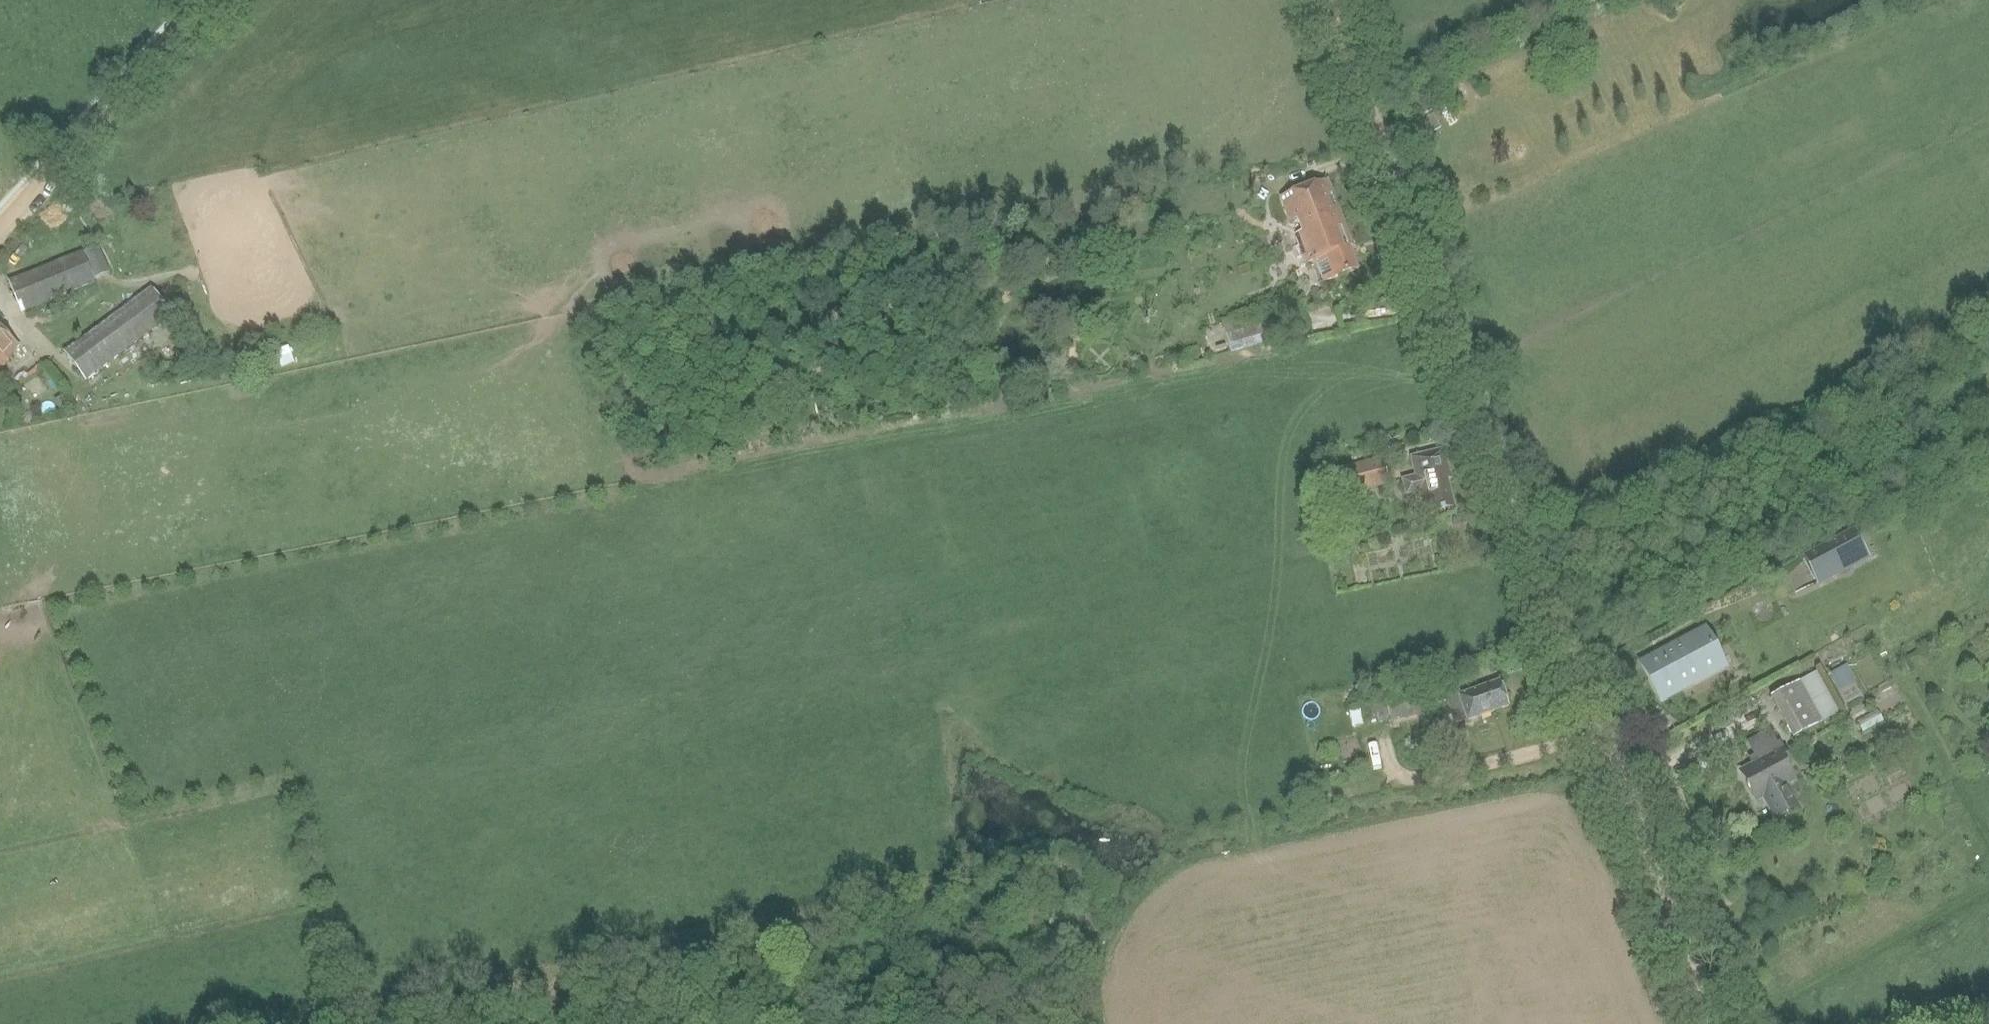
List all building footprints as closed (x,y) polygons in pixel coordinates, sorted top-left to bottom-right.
[(1302,233),(1294,236),(1305,265),(1315,261),(1323,282),(1358,269),(1350,248),(1353,247),(1329,182),(1281,199),(1289,223),(1297,220),(1302,233)] [(22,316),(96,284),(95,280),(110,273),(103,256),(98,245),(84,251),(8,283),(22,316)] [(147,337),(173,317),(151,288),(99,328),(121,357),(132,370),(158,351),(147,337)] [(1231,355),(1309,333),(1299,299),(1221,321),(1231,355)] [(121,357),(99,328),(65,354),(87,383),(121,357)] [(17,349),(0,331),(0,368),(17,349)] [(70,407),(65,397),(56,401),(61,411),(70,407)] [(1411,459),(1416,478),(1403,481),(1407,497),(1420,494),(1426,518),(1455,511),(1448,481),(1451,480),(1444,451),(1411,459)] [(1384,456),(1341,466),(1348,497),(1391,487),(1384,456)] [(1854,531),(1804,557),(1818,583),(1868,556),(1854,531)] [(1720,664),(1705,635),(1645,667),(1660,696),(1720,664)] [(1832,672),(1841,690),(1858,681),(1849,663),(1832,672)] [(1443,685),(1420,693),(1425,709),(1446,702),(1454,726),(1467,722),(1467,723),(1509,709),(1500,682),(1448,700),(1443,685)] [(1800,683),(1770,700),(1793,740),(1822,724),(1800,683)] [(1385,701),(1391,724),(1424,716),(1418,692),(1385,701)] [(1791,765),(1783,750),(1780,751),(1771,733),(1751,743),(1761,762),(1742,771),(1757,800),(1764,796),(1776,818),(1797,807),(1786,784),(1793,781),(1786,768),(1791,765)]
